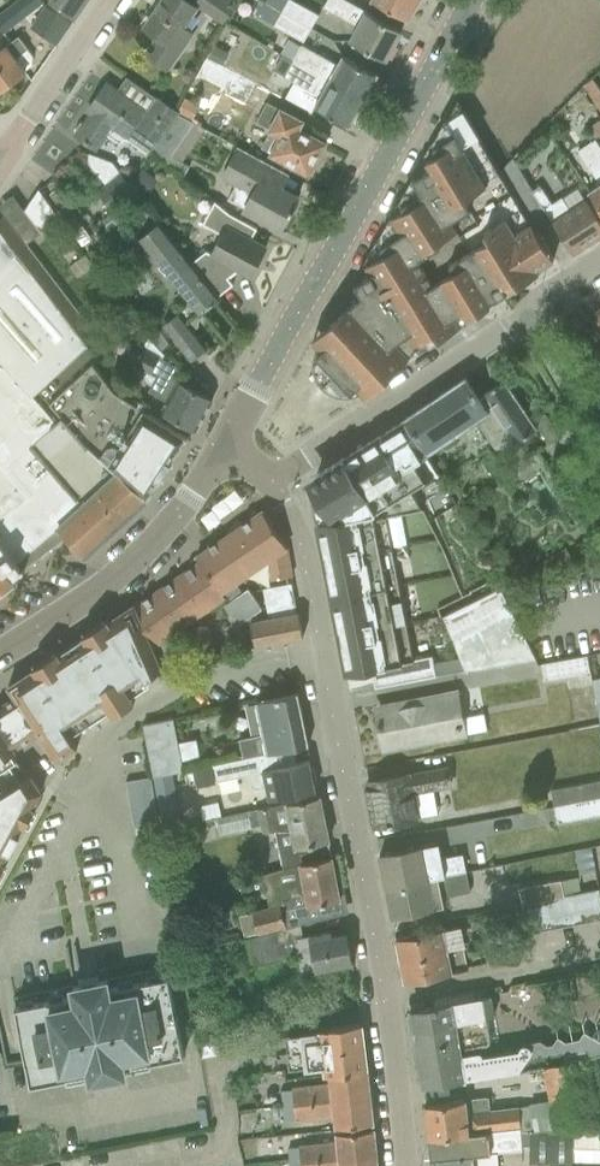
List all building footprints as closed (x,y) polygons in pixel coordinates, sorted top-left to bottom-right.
[(3,32),(44,0),(43,0),(17,0),(0,13),(0,27),(3,32)] [(49,1),(54,4),(74,18),(86,0),(49,0),(49,1)] [(167,69),(191,34),(181,27),(195,7),(185,0),(163,0),(144,27),(158,36),(145,54),(167,69)] [(221,21),(233,5),(225,0),(199,0),(196,4),(221,21)] [(311,27),(264,0),(263,2),(273,8),(266,21),(303,42),(311,27)] [(264,0),(311,27),(319,14),(294,0),(264,0)] [(323,4),(359,23),(350,39),(385,59),(401,29),(348,0),(326,0),(323,4)] [(407,18),(417,0),(375,0),(407,18)] [(30,27),(36,31),(56,44),(71,22),(46,4),(30,27)] [(0,49),(0,90),(25,71),(15,57),(27,48),(18,36),(0,49)] [(302,43),(293,60),(363,98),(377,73),(342,54),(337,63),(302,43)] [(283,54),(277,65),(274,70),(284,75),(319,95),(314,105),(349,124),(363,98),(293,60),(283,54)] [(76,135),(96,148),(106,133),(119,142),(123,136),(124,137),(125,136),(148,152),(151,148),(152,148),(158,139),(177,112),(126,76),(117,90),(106,82),(87,110),(91,113),(76,135)] [(592,78),(582,85),(599,113),(599,91),(592,78)] [(177,112),(191,120),(199,104),(185,97),(177,112)] [(387,225),(460,322),(553,258),(537,231),(498,171),(457,99),(425,157),(431,166),(414,176),(387,225)] [(301,120),(267,102),(257,121),(271,128),(261,146),(308,171),(310,168),(314,168),(315,168),(319,159),(317,155),(318,152),(323,143),(322,142),(322,141),(318,138),(297,127),(301,120)] [(158,139),(152,148),(183,175),(189,165),(182,161),(171,155),(194,121),(191,120),(177,112),(158,139)] [(595,139),(599,136),(599,137),(599,119),(586,128),(594,139),(595,139)] [(595,139),(594,139),(577,150),(599,183),(588,190),(599,209),(599,147),(595,139)] [(233,155),(222,175),(253,191),(243,209),(259,218),(280,229),(289,212),(290,213),(293,208),(292,207),(296,199),(279,190),(281,186),(269,180),(276,167),(255,155),(238,146),(233,155)] [(552,222),(572,254),(599,236),(599,221),(586,199),(584,200),(569,210),(561,197),(544,209),(512,157),(498,171),(537,231),(552,222)] [(105,182),(120,170),(112,161),(97,173),(105,182)] [(24,209),(38,228),(41,231),(59,217),(38,188),(24,209)] [(575,188),(561,197),(569,210),(584,200),(575,188)] [(204,250),(191,260),(218,295),(232,283),(227,277),(236,270),(250,278),(267,245),(251,237),(256,227),(229,213),(214,200),(201,223),(222,234),(211,253),(204,250)] [(36,390),(85,343),(97,335),(4,214),(0,217),(0,347),(36,390)] [(218,295),(191,260),(160,220),(139,236),(160,262),(158,267),(162,272),(167,272),(178,287),(177,292),(182,297),(186,297),(187,299),(187,305),(178,312),(178,311),(162,324),(190,360),(207,347),(190,326),(193,324),(195,313),(197,311),(198,313),(219,297),(218,295)] [(403,362),(460,322),(387,225),(365,263),(370,273),(354,283),(318,343),(314,350),(313,357),(312,364),(313,370),(315,375),(318,380),(322,385),(326,388),(332,392),(338,394),(345,395),(351,394),(357,393),(361,391),(366,396),(403,362)] [(465,353),(487,341),(476,322),(454,335),(465,353)] [(124,358),(131,362),(135,367),(132,370),(141,380),(144,377),(152,383),(148,390),(166,400),(161,409),(196,429),(212,399),(171,376),(177,366),(162,358),(164,353),(149,338),(140,346),(132,342),(124,358)] [(85,343),(36,390),(45,398),(93,354),(85,343)] [(57,476),(29,445),(55,421),(32,394),(36,390),(0,347),(0,521),(57,476)] [(48,402),(60,416),(62,415),(85,445),(146,499),(147,498),(148,498),(187,437),(148,412),(152,406),(135,396),(131,401),(112,389),(91,362),(48,402)] [(465,377),(403,419),(404,419),(428,455),(478,422),(493,445),(509,434),(515,442),(535,428),(503,379),(479,396),(465,377)] [(544,414),(534,421),(548,441),(557,434),(544,414)] [(55,421),(29,445),(57,476),(0,521),(0,540),(23,569),(25,568),(24,567),(38,556),(40,559),(53,549),(51,546),(66,535),(85,555),(146,499),(85,445),(62,415),(60,416),(55,421)] [(428,455),(404,419),(403,419),(403,420),(376,437),(409,490),(438,471),(428,455)] [(409,490),(376,437),(341,459),(375,512),(372,512),(373,518),(385,516),(398,513),(422,509),(409,490)] [(375,512),(341,459),(316,475),(312,491),(333,519),(316,522),(331,598),(398,585),(385,516),(373,518),(372,512),(375,512)] [(291,575),(286,546),(262,510),(229,532),(254,568),(267,560),(270,578),(291,575)] [(196,555),(199,560),(221,591),(235,581),(254,568),(229,532),(196,555)] [(23,569),(0,540),(0,587),(23,569)] [(199,560),(178,575),(203,612),(227,596),(221,591),(199,560)] [(178,575),(156,590),(182,627),(203,612),(178,575)] [(235,581),(221,591),(227,596),(230,601),(226,604),(238,622),(242,619),(246,625),(251,624),(255,645),(303,636),(298,612),(257,619),(256,610),(261,607),(248,588),(242,592),(235,581)] [(412,658),(398,585),(331,598),(345,674),(370,669),(374,687),(435,676),(431,654),(412,658)] [(464,671),(535,658),(499,588),(443,616),(464,671)] [(182,627),(156,590),(135,605),(152,649),(156,648),(159,670),(160,669),(166,682),(167,681),(167,680),(187,672),(171,634),(182,627)] [(34,668),(8,685),(14,696),(3,703),(26,741),(38,733),(39,733),(56,760),(77,746),(69,734),(107,710),(103,705),(147,677),(159,670),(156,648),(152,649),(135,605),(134,603),(108,620),(107,618),(83,634),(84,636),(58,652),(57,651),(33,666),(34,668)] [(544,681),(590,673),(587,655),(541,663),(544,681)] [(599,725),(596,702),(591,677),(576,680),(583,713),(574,715),(577,729),(599,725)] [(485,706),(538,697),(536,681),(482,690),(485,706)] [(457,689),(376,712),(378,722),(377,722),(378,728),(379,727),(383,750),(486,730),(483,714),(464,717),(457,689)] [(298,692),(256,700),(262,732),(238,737),(242,756),(285,747),(308,742),(298,692)] [(2,863),(4,864),(5,863),(3,862),(8,851),(10,852),(11,849),(10,848),(16,836),(18,837),(19,834),(18,833),(24,823),(26,824),(27,823),(24,821),(32,808),(34,809),(35,808),(33,806),(41,791),(31,774),(27,776),(12,753),(15,750),(14,749),(15,748),(26,741),(3,703),(0,705),(0,867),(2,863)] [(143,723),(153,774),(183,768),(178,741),(173,717),(143,723)] [(570,729),(554,729),(555,758),(570,757),(570,729)] [(285,747),(242,756),(242,757),(213,764),(216,780),(247,774),(249,784),(255,788),(266,786),(269,800),(315,790),(308,760),(266,768),(263,753),(308,743),(308,742),(285,747)] [(216,780),(213,764),(194,767),(198,783),(216,780)] [(448,767),(365,783),(373,825),(419,817),(414,793),(452,786),(448,767)] [(183,768),(153,774),(161,818),(162,818),(162,816),(179,813),(171,773),(183,770),(183,768)] [(125,781),(134,825),(159,821),(151,776),(125,781)] [(599,798),(599,780),(550,790),(553,807),(599,798)] [(189,800),(194,815),(209,809),(204,795),(189,800)] [(319,795),(248,810),(216,816),(219,834),(252,827),(252,826),(261,823),(263,832),(276,830),(284,869),(297,866),(332,857),(328,840),(319,795)] [(599,815),(599,798),(553,807),(557,823),(599,815)] [(201,832),(198,822),(163,829),(165,844),(183,840),(182,836),(201,832)] [(385,887),(465,870),(462,853),(441,857),(438,843),(379,854),(385,887)] [(254,910),(254,911),(239,915),(244,935),(259,931),(284,925),(285,926),(299,922),(335,915),(332,900),(340,899),(332,857),(297,866),(284,869),(283,870),(263,874),(269,907),(254,910)] [(469,891),(465,870),(385,887),(391,915),(443,904),(442,897),(469,891)] [(518,888),(521,904),(580,893),(576,876),(518,888)] [(527,933),(599,919),(599,900),(598,889),(580,893),(521,904),(509,907),(513,924),(525,921),(527,933)] [(240,938),(222,943),(224,949),(232,947),(232,949),(242,947),(246,965),(299,955),(302,972),(352,962),(346,932),(331,935),(331,930),(302,935),(299,922),(285,926),(274,930),(240,938)] [(404,980),(469,967),(461,925),(395,939),(404,980)] [(220,936),(222,943),(240,938),(238,931),(220,936)] [(487,943),(486,962),(515,965),(517,945),(487,943)] [(84,983),(104,1080),(128,1074),(127,1066),(183,1055),(167,967),(84,983)] [(104,1080),(84,983),(13,997),(30,1085),(87,1073),(89,1083),(104,1080)] [(423,1000),(408,1002),(422,1085),(473,1076),(469,1052),(468,1047),(486,1044),(488,1043),(489,1043),(489,1041),(489,1040),(486,1018),(495,1016),(490,990),(433,999),(434,1005),(424,1006),(423,1000)] [(328,1074),(366,1069),(361,1024),(319,1029),(319,1031),(300,1033),(300,1036),(284,1037),(288,1069),(304,1067),(304,1070),(322,1068),(323,1075),(328,1074)] [(473,1076),(541,1064),(586,1056),(599,1053),(599,1028),(596,1029),(592,1036),(584,1031),(579,1039),(565,1042),(557,1037),(553,1043),(546,1045),(540,1039),(528,1041),(527,1044),(525,1044),(524,1043),(522,1044),(520,1044),(519,1046),(518,1047),(518,1048),(518,1049),(482,1055),(482,1054),(481,1052),(479,1051),(477,1051),(469,1052),(473,1076)] [(597,1118),(586,1056),(541,1064),(548,1100),(529,1104),(529,1105),(489,1110),(488,1096),(424,1104),(428,1138),(519,1128),(520,1131),(554,1128),(554,1126),(597,1118)] [(283,1105),(369,1096),(366,1069),(328,1074),(329,1082),(291,1087),(292,1089),(281,1090),(283,1105)] [(334,1126),(373,1122),(369,1096),(283,1105),(284,1121),(295,1120),(295,1122),(333,1117),(334,1126)] [(428,1138),(430,1157),(497,1152),(522,1150),(521,1146),(529,1146),(528,1163),(549,1164),(599,1165),(599,1127),(574,1126),(574,1128),(554,1128),(520,1131),(519,1128),(428,1138)] [(288,1163),(376,1155),(373,1128),(334,1132),(335,1141),(298,1145),(298,1147),(287,1148),(288,1163)] [(430,1157),(431,1165),(498,1165),(497,1152),(430,1157)] [(376,1155),(288,1163),(289,1165),(377,1165),(376,1155)]
